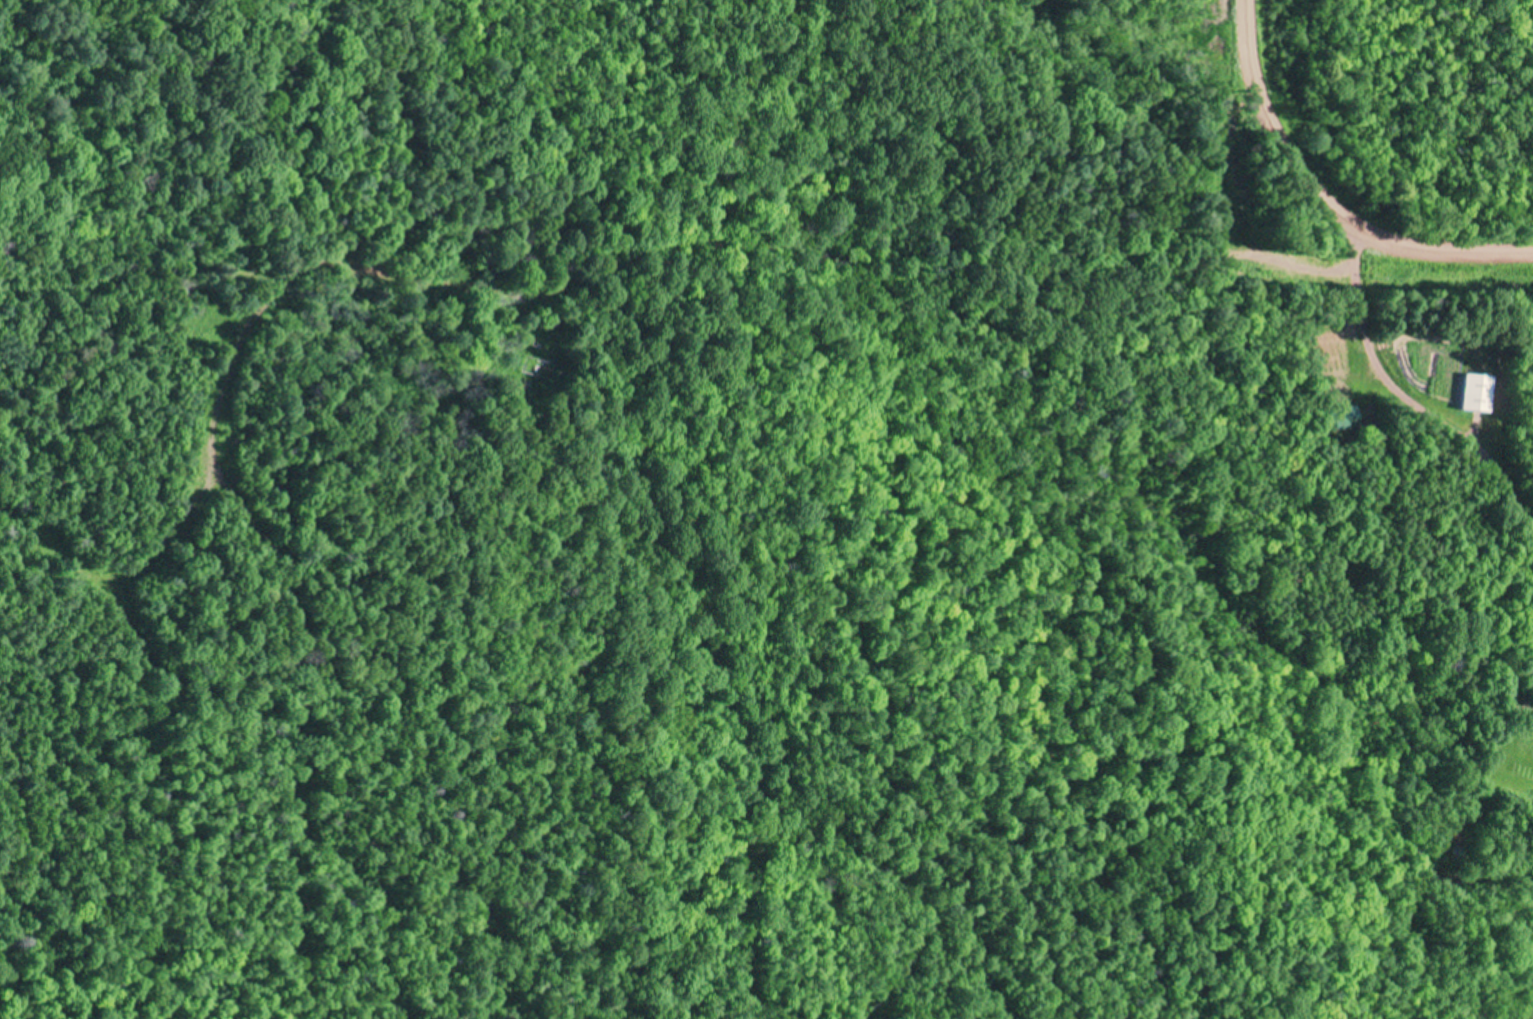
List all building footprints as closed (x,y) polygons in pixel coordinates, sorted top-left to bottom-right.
[(1487,378),(1483,411),(1458,408),(1462,375),(1487,378)] [(1326,429),(1324,410),(1355,406),(1357,424),(1326,429)]
